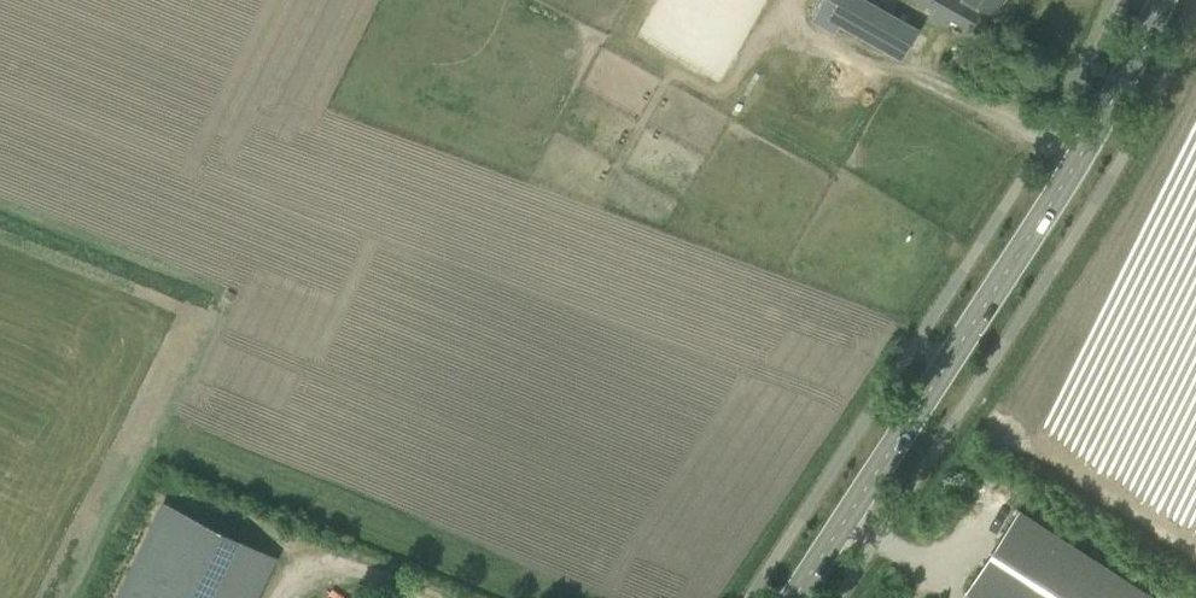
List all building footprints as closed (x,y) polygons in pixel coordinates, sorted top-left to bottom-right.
[(918,29),(866,0),(824,0),(812,20),(834,32),(839,24),(901,59),(918,29)] [(934,9),(930,15),(948,25),(951,19),(969,29),(979,12),(978,11),(981,5),(994,13),(1002,0),(960,0),(960,1),(958,0),(918,0),(934,9)] [(278,558),(164,502),(116,597),(258,597),(278,558)] [(1018,509),(964,593),(973,597),(1156,597),(1018,509)]
